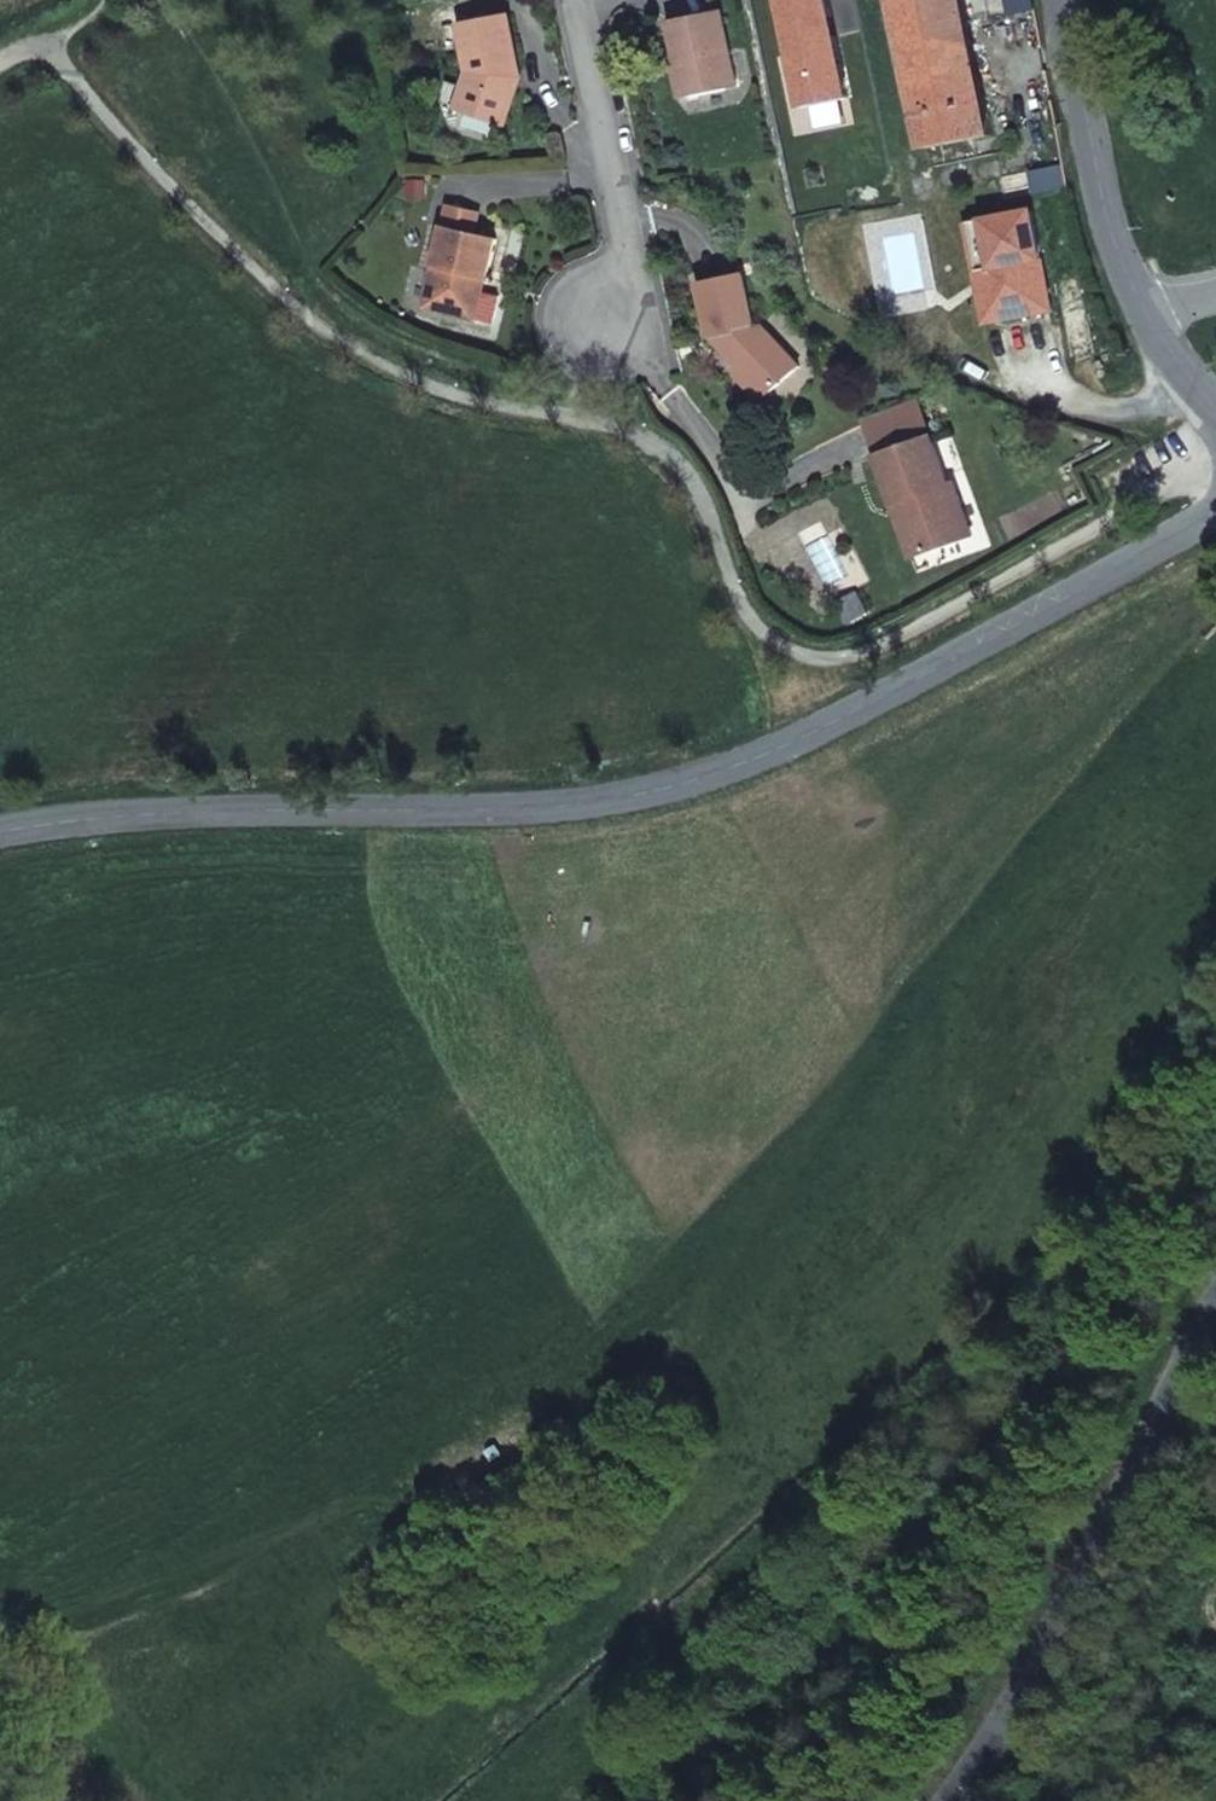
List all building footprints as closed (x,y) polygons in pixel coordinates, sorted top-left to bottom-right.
[(802,105),(849,96),(827,0),(782,0),(802,105)] [(929,148),(993,133),(975,48),(965,0),(897,0),(929,148)] [(1038,8),(1036,0),(1009,0),(1012,13),(1038,8)] [(460,19),(469,64),(463,92),(508,110),(524,78),(519,76),(517,64),(521,63),(509,8),(460,19)] [(681,92),(733,81),(718,12),(718,11),(667,22),(681,92)] [(967,220),(985,320),(1053,308),(1032,210),(967,220)] [(482,266),(491,269),(503,227),(451,212),(427,293),(470,305),(482,266)] [(480,308),(491,269),(482,266),(470,305),(480,308)] [(729,357),(732,361),(747,349),(769,332),(763,325),(757,324),(743,267),(699,279),(712,331),(717,330),(721,341),(729,339),(732,351),(729,357)] [(747,349),(732,361),(759,393),(795,363),(769,332),(747,349)] [(972,529),(952,475),(946,478),(928,431),(875,451),(894,499),(908,493),(928,545),(972,529)] [(908,493),(894,499),(913,551),(928,545),(908,493)]
